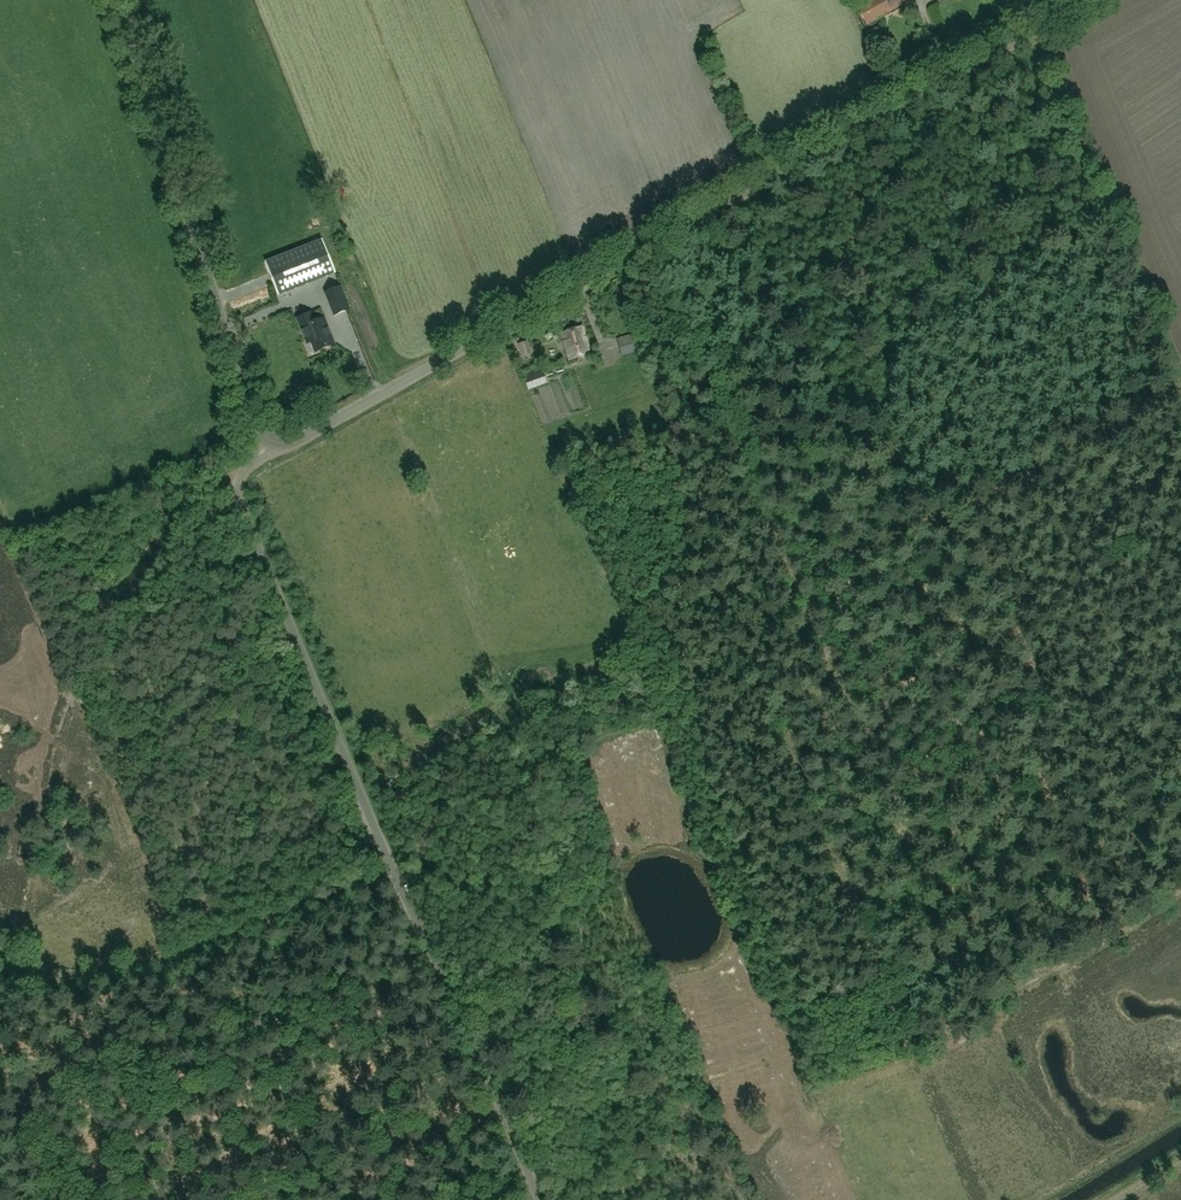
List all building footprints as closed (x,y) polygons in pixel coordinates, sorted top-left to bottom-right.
[(858,7),(867,24),(868,24),(869,25),(871,26),(875,24),(876,22),(875,20),(910,0),(909,0),(870,0),(858,7)] [(322,239),(266,261),(279,295),(335,273),(322,239)] [(349,309),(340,286),(326,292),(335,314),(349,309)] [(312,341),(316,351),(334,344),(324,318),(315,322),(311,313),(298,318),(307,343),(312,341)] [(583,326),(561,332),(569,359),(591,353),(583,326)] [(617,339),(619,347),(622,355),(640,349),(635,333),(617,339)] [(522,357),(532,355),(527,340),(518,343),(522,357)] [(545,380),(541,369),(526,375),(530,386),(545,380)]
